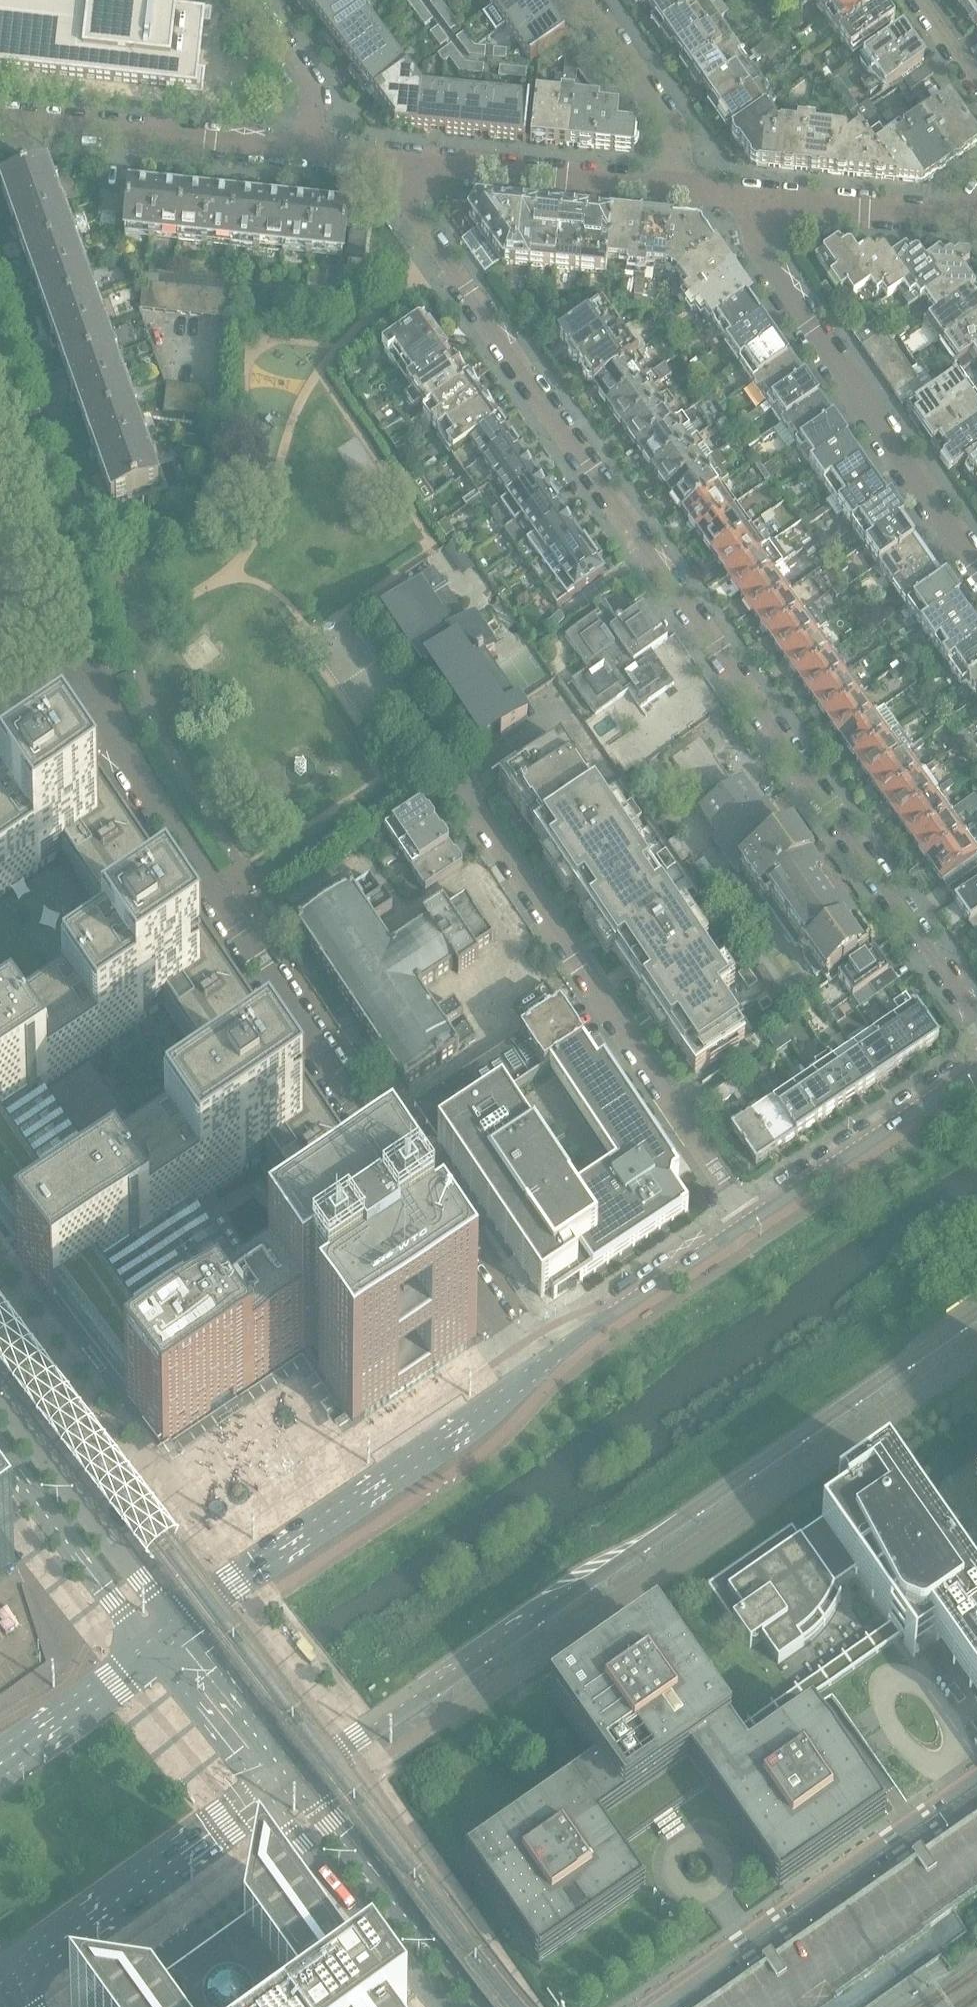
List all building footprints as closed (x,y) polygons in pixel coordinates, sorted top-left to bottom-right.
[(223,93),(225,75),(200,73),(204,38),(213,30),(205,21),(206,17),(178,14),(179,0),(90,0),(90,4),(49,0),(0,0),(0,70),(223,93)] [(321,0),(298,0),(296,1),(305,12),(321,0)] [(357,1),(356,0),(321,0),(305,12),(313,24),(318,20),(323,26),(357,1)] [(418,0),(405,0),(414,12),(422,6),(418,0)] [(439,0),(436,0),(430,4),(440,18),(448,12),(439,0)] [(541,0),(504,0),(493,7),(506,25),(541,0)] [(552,19),(547,13),(550,11),(543,0),(541,0),(506,25),(518,43),(552,19)] [(666,0),(638,0),(641,4),(645,2),(651,10),(666,0)] [(705,0),(666,0),(651,10),(654,15),(650,18),(660,32),(705,0)] [(720,20),(727,15),(739,7),(735,2),(726,9),(720,0),(705,0),(660,32),(669,45),(673,42),(678,49),(720,20)] [(847,0),(816,0),(826,15),(847,0)] [(879,8),(874,0),(847,0),(826,15),(840,36),(879,8)] [(976,28),(976,0),(957,0),(976,28)] [(330,47),(369,18),(357,1),(323,26),(327,32),(322,36),(330,47)] [(888,34),(885,29),(894,23),(882,5),(879,8),(840,36),(838,37),(850,53),(855,49),(859,54),(888,34)] [(432,20),(422,6),(414,12),(425,26),(432,20)] [(731,19),(742,11),(739,7),(727,15),(731,19)] [(458,25),(448,12),(440,18),(450,31),(458,25)] [(348,61),(382,36),(369,18),(330,47),(339,58),(344,55),(348,61)] [(531,61),(567,36),(559,23),(556,25),(552,19),(518,43),(531,61)] [(688,71),(733,40),(720,20),(678,49),(683,55),(679,58),(688,71)] [(448,41),(438,28),(430,33),(440,47),(448,41)] [(871,78),(912,49),(900,31),(891,38),(859,61),(871,78)] [(474,47),(464,33),(455,39),(466,53),(474,47)] [(356,82),(395,53),(382,36),(348,61),(353,67),(348,71),(356,82)] [(706,89),(747,60),(733,40),(688,71),(698,86),(702,83),(706,89)] [(572,42),(558,51),(564,59),(565,58),(577,50),(572,42)] [(443,63),(449,59),(457,53),(451,45),(438,55),(443,63)] [(753,57),(765,50),(761,45),(750,52),(753,57)] [(485,58),(486,49),(474,47),(466,53),(469,56),(485,58)] [(505,60),(506,51),(494,49),(493,59),(505,60)] [(881,93),(923,63),(912,49),(871,78),(881,93)] [(574,64),(577,62),(583,58),(579,53),(577,50),(565,58),(564,63),(564,71),(578,72),(579,72),(574,64)] [(757,62),(768,54),(765,50),(753,57),(757,62)] [(374,95),(408,70),(395,53),(356,82),(364,93),(370,89),(374,95)] [(465,64),(457,53),(449,59),(459,73),(467,74),(468,64),(465,64)] [(636,134),(583,58),(577,62),(574,64),(579,72),(599,101),(594,148),(634,153),(636,134)] [(715,111),(761,80),(747,60),(706,89),(711,96),(707,99),(715,111)] [(483,75),(484,66),(468,64),(467,74),(483,75)] [(509,78),(510,68),(493,66),(492,76),(509,78)] [(913,92),(932,78),(925,67),(904,83),(911,93),(913,92)] [(525,79),(526,70),(510,68),(509,78),(525,79)] [(832,78),(826,69),(819,74),(825,83),(832,78)] [(416,130),(421,88),(408,70),(374,95),(379,102),(373,106),(388,125),(392,128),(416,130)] [(594,149),(594,148),(599,101),(577,98),(578,94),(576,94),(578,72),(564,71),(562,93),(560,92),(560,96),(557,122),(573,124),(570,146),(577,147),(594,149)] [(825,84),(818,74),(816,83),(815,84),(826,85),(825,84)] [(764,109),(775,101),(761,80),(715,111),(726,126),(730,124),(733,129),(764,109)] [(911,93),(904,83),(898,87),(909,102),(916,97),(913,92),(911,93)] [(438,130),(442,91),(422,88),(421,88),(416,130),(430,132),(431,129),(438,130)] [(779,99),(788,92),(786,89),(777,96),(779,99)] [(845,95),(842,90),(834,95),(838,100),(845,95)] [(459,135),(464,93),(442,91),(438,130),(445,131),(445,133),(459,135)] [(481,134),(485,95),(464,93),(459,135),(473,136),(474,134),(481,134)] [(557,122),(560,96),(535,94),(530,142),(547,144),(566,146),(569,147),(569,146),(570,146),(573,124),(557,122)] [(502,139),(507,98),(485,95),(481,134),(488,135),(488,138),(502,139)] [(849,100),(845,95),(838,100),(841,105),(849,100)] [(525,142),(529,100),(507,98),(502,139),(516,141),(517,138),(523,139),(522,142),(525,142)] [(947,99),(919,118),(903,129),(899,123),(888,130),(924,182),(976,145),(976,142),(947,99)] [(880,101),(872,107),(879,118),(880,118),(888,111),(880,101)] [(924,182),(888,130),(879,117),(871,106),(868,102),(847,116),(856,128),(846,135),(843,131),(829,129),(824,173),(921,183),(924,182)] [(771,168),(776,125),(764,109),(733,129),(734,130),(730,133),(751,163),(757,166),(771,168)] [(796,170),(801,122),(797,122),(796,127),(781,125),(777,127),(776,125),(771,168),(796,170)] [(824,173),(829,129),(814,128),(814,123),(801,122),(796,170),(824,173)] [(67,212),(66,208),(61,210),(47,170),(47,168),(0,185),(0,186),(26,258),(72,241),(68,228),(72,226),(67,212)] [(178,238),(183,191),(130,186),(129,190),(125,231),(124,232),(149,235),(148,240),(155,240),(155,235),(178,238)] [(114,214),(116,188),(104,187),(102,204),(101,212),(114,214)] [(125,231),(129,190),(116,188),(114,214),(115,214),(113,229),(125,231)] [(231,243),(236,197),(183,191),(178,238),(193,240),(192,244),(216,247),(216,242),(231,243)] [(283,249),(288,202),(236,197),(231,243),(246,245),(245,250),(267,252),(267,247),(283,249)] [(308,256),(313,205),(288,202),(283,249),(305,251),(305,256),(308,256)] [(502,262),(507,206),(494,205),(492,203),(477,202),(469,215),(502,262)] [(344,232),(347,208),(313,205),(308,256),(311,257),(312,252),(342,255),(344,232)] [(529,266),(536,209),(536,208),(510,205),(509,207),(507,206),(502,262),(503,263),(529,266)] [(555,269),(560,212),(536,209),(529,266),(555,269)] [(581,272),(587,215),(587,213),(561,211),(560,212),(555,269),(581,272)] [(607,275),(607,274),(611,217),(587,215),(581,272),(607,275)] [(634,290),(640,225),(641,219),(611,216),(611,217),(607,274),(624,276),(621,304),(632,305),(633,297),(634,290)] [(664,269),(671,223),(671,222),(641,219),(640,225),(634,290),(643,291),(644,277),(645,267),(664,269)] [(714,248),(702,230),(701,231),(696,228),(693,226),(693,225),(671,223),(664,269),(674,275),(703,255),(714,248)] [(364,257),(367,234),(349,232),(347,256),(364,257)] [(868,271),(857,253),(850,243),(850,244),(847,243),(846,243),(842,246),(838,240),(838,241),(837,240),(815,256),(840,291),(846,287),(853,296),(865,287),(872,297),(876,294),(863,275),(868,271)] [(92,282),(87,268),(82,255),(78,257),(72,241),(26,258),(46,314),(92,298),(87,283),(92,282)] [(904,276),(891,257),(884,247),(881,247),(881,246),(880,246),(880,247),(876,250),(872,244),(871,245),(871,244),(857,253),(868,271),(863,275),(876,294),(883,290),(888,297),(899,290),(906,300),(910,297),(898,280),(904,276)] [(689,302),(732,273),(714,248),(703,255),(674,275),(676,276),(667,282),(673,290),(671,292),(670,295),(671,298),(674,300),(677,300),(684,295),(689,302)] [(941,285),(929,267),(925,260),(918,250),(915,250),(915,249),(914,249),(914,250),(909,253),(906,248),(905,248),(891,257),(904,276),(898,280),(910,297),(916,293),(921,300),(925,297),(941,285)] [(966,273),(976,266),(976,264),(969,253),(959,252),(958,252),(954,256),(952,253),(949,253),(949,252),(948,252),(948,253),(943,256),(939,251),(938,251),(925,260),(929,267),(941,285),(925,297),(936,315),(976,288),(966,273)] [(710,324),(749,298),(732,273),(689,302),(693,309),(698,307),(710,324)] [(143,275),(138,279),(140,281),(143,283),(150,284),(151,276),(143,275)] [(151,276),(150,284),(155,284),(158,284),(158,277),(151,276)] [(158,277),(158,284),(165,285),(166,278),(158,277)] [(166,278),(165,285),(168,286),(173,286),(174,279),(166,278)] [(174,279),(173,286),(180,287),(181,287),(181,279),(174,279)] [(181,279),(181,287),(188,288),(189,280),(181,279)] [(189,280),(188,288),(192,288),(196,289),(197,281),(189,280)] [(197,281),(196,289),(204,290),(205,282),(197,281)] [(205,282),(204,290),(205,290),(212,291),(213,283),(205,282)] [(820,285),(826,294),(831,291),(825,282),(820,285)] [(152,311),(155,284),(150,284),(143,283),(140,309),(152,311)] [(213,283),(212,291),(217,291),(220,291),(221,283),(213,283)] [(221,283),(220,291),(228,292),(229,284),(221,283)] [(165,312),(168,286),(165,285),(158,284),(155,284),(152,311),(165,312)] [(229,284),(228,292),(229,292),(236,293),(237,285),(229,284)] [(237,285),(236,293),(246,294),(247,286),(237,285)] [(177,313),(180,287),(173,286),(168,286),(165,312),(177,313)] [(247,286),(246,294),(256,295),(256,287),(247,286)] [(192,288),(188,288),(181,287),(180,287),(177,313),(189,314),(192,288)] [(256,287),(256,295),(265,296),(266,288),(256,287)] [(202,316),(205,290),(204,290),(196,289),(192,288),(189,314),(202,316)] [(266,288),(265,296),(275,297),(276,289),(266,288)] [(976,318),(976,290),(976,288),(936,315),(924,323),(939,344),(976,318)] [(276,289),(275,297),(285,298),(286,290),(276,289)] [(214,317),(217,291),(212,291),(205,290),(202,316),(214,317)] [(226,318),(229,292),(217,291),(214,317),(226,318)] [(298,291),(297,299),(308,300),(308,292),(298,291)] [(308,292),(308,300),(319,302),(320,294),(308,292)] [(320,294),(319,302),(330,303),(331,295),(320,294)] [(331,295),(330,303),(342,304),(343,296),(331,295)] [(649,308),(651,298),(634,296),(632,306),(649,308)] [(112,338),(107,324),(102,311),(98,313),(92,298),(46,314),(65,370),(112,354),(107,340),(112,338)] [(724,345),(759,320),(763,318),(749,298),(710,324),(724,345)] [(835,308),(837,307),(843,303),(840,298),(832,303),(835,308)] [(853,311),(846,301),(843,303),(837,307),(844,317),(853,311)] [(577,362),(622,330),(603,302),(576,321),(567,328),(563,323),(557,322),(552,326),(558,335),(568,349),(567,354),(572,361),(577,362)] [(551,317),(554,306),(543,304),(541,311),(545,315),(551,317)] [(660,323),(660,324),(665,332),(670,339),(682,331),(671,316),(660,323)] [(865,328),(859,317),(846,326),(854,336),(865,328)] [(976,350),(976,318),(939,344),(953,365),(957,362),(972,351),(974,352),(976,350)] [(396,369),(437,339),(438,335),(433,327),(429,328),(422,319),(382,347),(396,369)] [(739,366),(774,342),(759,320),(724,345),(739,366)] [(880,333),(874,324),(873,323),(865,328),(854,336),(861,346),(880,333)] [(891,328),(898,339),(905,334),(897,323),(891,328)] [(592,383),(636,352),(638,351),(622,330),(577,362),(583,370),(582,375),(587,383),(592,383)] [(868,357),(891,341),(884,330),(880,333),(861,346),(868,357)] [(682,331),(670,339),(673,343),(673,342),(684,335),(682,331)] [(902,343),(911,336),(908,332),(905,334),(898,339),(899,340),(900,341),(902,343)] [(411,390),(451,361),(446,353),(448,349),(443,341),(438,342),(437,339),(396,369),(411,390)] [(875,367),(898,351),(891,341),(868,357),(875,367)] [(752,385),(786,361),(786,360),(774,342),(739,366),(752,385)] [(881,376),(905,360),(898,351),(875,367),(881,376)] [(976,359),(976,357),(974,352),(972,351),(957,362),(962,369),(976,359)] [(644,379),(637,368),(644,363),(636,352),(592,383),(593,384),(592,384),(607,405),(644,379)] [(132,394),(127,380),(122,367),(117,369),(112,354),(65,370),(85,427),(132,410),(127,395),(132,394)] [(766,405),(803,379),(802,377),(804,376),(796,366),(795,367),(788,358),(786,360),(786,361),(752,385),(766,405)] [(425,411),(467,381),(463,376),(465,375),(466,371),(458,361),(454,360),(452,361),(451,361),(411,390),(404,395),(412,407),(419,403),(425,411)] [(703,360),(699,363),(692,368),(696,374),(707,366),(703,360)] [(888,386),(911,370),(905,360),(881,376),(888,386)] [(360,371),(356,364),(346,370),(350,377),(360,371)] [(659,399),(652,390),(670,376),(667,371),(663,365),(644,379),(607,405),(622,426),(659,399)] [(895,396),(918,380),(911,370),(888,386),(895,396)] [(923,427),(972,394),(974,392),(959,371),(936,388),(927,393),(925,389),(906,403),(923,427)] [(906,403),(925,389),(927,393),(936,388),(926,374),(918,380),(895,396),(902,406),(906,403)] [(780,426),(818,400),(816,398),(818,397),(810,386),(809,387),(803,379),(766,405),(780,426)] [(437,435),(483,402),(482,401),(482,402),(477,395),(478,394),(477,394),(479,390),(472,380),(468,380),(467,380),(467,381),(425,411),(422,413),(437,435)] [(177,412),(180,386),(168,385),(166,410),(177,412)] [(190,413),(193,387),(180,386),(177,412),(190,413)] [(202,414),(205,389),(193,387),(190,413),(202,414)] [(727,401),(718,390),(711,395),(719,407),(727,401)] [(673,420),(666,410),(674,404),(667,394),(659,399),(622,426),(637,447),(682,415),(681,414),(673,420)] [(976,421),(976,402),(972,394),(923,427),(938,449),(976,421)] [(794,447),(832,421),(831,418),(832,417),(825,406),(823,408),(818,400),(780,426),(794,447)] [(382,409),(377,402),(369,408),(375,415),(382,409)] [(453,455),(497,424),(498,423),(497,423),(492,416),(493,416),(492,416),(494,411),(487,402),(483,402),(437,435),(453,456),(453,455)] [(760,408),(733,426),(738,432),(764,414),(760,408)] [(158,482),(143,442),(148,440),(142,423),(137,425),(132,410),(85,427),(111,498),(110,498),(111,500),(158,483),(158,482)] [(652,468),(688,441),(681,432),(689,425),(682,415),(637,447),(652,468)] [(464,475),(511,442),(505,433),(510,430),(503,420),(497,424),(453,455),(453,456),(451,457),(464,475)] [(388,437),(402,427),(398,421),(383,431),(388,437)] [(808,467),(844,443),(844,442),(846,441),(845,439),(846,438),(839,427),(837,428),(832,421),(794,447),(808,467)] [(976,452),(976,421),(938,449),(952,470),(965,461),(976,452)] [(774,430),(761,439),(763,442),(776,433),(775,431),(774,430)] [(703,462),(696,452),(704,446),(697,435),(688,441),(652,468),(667,489),(703,462)] [(464,475),(476,492),(478,495),(488,489),(487,487),(524,461),(518,452),(523,448),(516,438),(511,442),(464,475)] [(823,488),(858,463),(844,443),(808,467),(823,488)] [(410,452),(404,445),(397,450),(402,458),(410,452)] [(682,510),(721,483),(713,472),(729,460),(722,449),(703,462),(667,489),(682,510)] [(965,461),(966,463),(966,469),(969,474),(973,475),(974,474),(976,479),(976,452),(965,461)] [(500,506),(537,479),(531,471),(536,467),(529,457),(524,461),(487,487),(488,489),(500,506)] [(424,476),(439,465),(434,458),(419,468),(424,476)] [(807,529),(872,482),(871,482),(858,463),(823,488),(833,503),(813,516),(808,517),(806,513),(793,510),(807,529)] [(770,478),(768,474),(765,470),(756,477),(762,485),(770,478)] [(503,531),(550,498),(544,489),(549,486),(542,476),(537,479),(500,506),(490,513),(503,531)] [(849,527),(889,500),(875,479),(871,482),(872,482),(807,529),(809,532),(838,511),(849,527)] [(696,531),(735,503),(721,483),(682,510),(696,531)] [(488,489),(478,495),(476,492),(462,502),(465,507),(479,497),(490,513),(500,506),(488,489)] [(799,502),(790,490),(783,495),(791,507),(799,502)] [(516,550),(563,517),(557,508),(563,505),(555,495),(550,498),(503,531),(516,550)] [(863,546),(902,518),(889,500),(849,527),(863,546)] [(711,553),(751,525),(735,503),(696,531),(711,553)] [(529,569),(577,536),(571,527),(576,523),(569,513),(563,517),(516,550),(529,569)] [(877,566),(916,539),(902,518),(863,546),(877,566)] [(725,573),(759,549),(764,545),(751,525),(711,553),(725,573)] [(834,543),(848,533),(846,529),(831,539),(834,543)] [(828,541),(821,531),(813,537),(821,547),(828,541)] [(542,588),(590,554),(577,536),(529,569),(542,588)] [(889,584),(929,557),(916,539),(877,566),(889,584)] [(839,553),(830,540),(828,541),(821,547),(830,560),(839,553)] [(821,551),(814,541),(803,549),(810,559),(821,551)] [(739,594),(773,570),(758,550),(759,549),(725,573),(739,594)] [(594,551),(590,554),(542,588),(556,609),(604,576),(597,565),(602,562),(594,551)] [(904,605),(943,578),(929,557),(889,584),(904,605)] [(853,576),(843,561),(835,567),(844,581),(845,582),(853,576)] [(754,615),(787,591),(776,574),(779,572),(776,567),(773,570),(739,594),(754,615)] [(481,660),(494,651),(474,622),(470,624),(433,569),(414,582),(413,581),(410,583),(410,584),(391,597),(390,596),(389,596),(397,608),(389,612),(388,613),(425,667),(424,672),(430,681),(444,671),(449,679),(445,682),(445,684),(481,737),(497,727),(501,734),(499,736),(500,738),(526,719),(526,718),(525,718),(518,707),(515,709),(481,660)] [(646,593),(634,576),(632,573),(620,582),(624,586),(632,598),(634,601),(646,593)] [(918,626),(957,598),(943,578),(904,605),(918,626)] [(849,587),(845,582),(844,581),(834,589),(838,595),(849,587)] [(874,597),(866,587),(856,595),(863,604),(874,597)] [(768,635),(802,611),(790,595),(794,592),(791,588),(787,591),(754,615),(768,635)] [(674,685),(651,652),(667,640),(643,606),(620,622),(618,620),(615,622),(617,625),(610,630),(598,613),(605,608),(602,604),(616,595),(613,591),(592,605),(598,614),(565,637),(588,670),(571,681),(595,715),(628,692),(640,709),(674,685)] [(932,646),(968,622),(972,619),(957,598),(918,626),(932,646)] [(782,655),(816,631),(805,615),(808,612),(805,608),(802,611),(768,635),(782,655)] [(976,645),(976,635),(968,622),(932,646),(946,666),(976,645)] [(866,628),(871,636),(878,631),(873,623),(866,628)] [(797,676),(831,652),(819,635),(822,633),(820,628),(816,631),(782,655),(797,676)] [(976,674),(976,645),(946,666),(959,686),(962,684),(976,674)] [(812,696),(845,672),(833,655),(837,653),(835,649),(831,652),(797,676),(812,696)] [(919,666),(914,658),(905,665),(910,672),(919,666)] [(909,673),(902,663),(889,672),(896,683),(909,673)] [(826,717),(860,693),(848,676),(852,674),(849,670),(845,672),(812,696),(826,717)] [(976,698),(976,674),(962,684),(974,700),(976,698)] [(923,690),(919,685),(918,683),(910,688),(915,695),(923,690)] [(840,737),(874,713),(863,697),(867,694),(863,690),(860,693),(826,717),(840,737)] [(934,706),(943,699),(938,692),(929,698),(934,706)] [(958,711),(969,704),(967,701),(956,708),(958,711)] [(935,711),(931,705),(922,711),(926,717),(935,711)] [(854,757),(888,733),(892,730),(899,725),(885,706),(874,713),(840,737),(854,757)] [(962,732),(951,716),(944,720),(956,736),(962,732)] [(869,778),(903,753),(891,737),(895,734),(892,730),(888,733),(854,757),(869,778)] [(976,746),(965,730),(962,732),(956,736),(961,744),(968,752),(976,746)] [(588,781),(573,759),(560,740),(499,781),(526,822),(536,816),(543,826),(595,791),(588,781)] [(913,753),(925,745),(922,740),(910,748),(913,753)] [(884,799),(918,775),(903,753),(869,778),(884,799)] [(927,775),(939,766),(936,761),(924,770),(927,775)] [(241,997),(240,996),(236,999),(229,990),(234,987),(206,944),(201,948),(196,941),(201,938),(138,844),(133,848),(127,838),(132,835),(103,793),(99,796),(94,789),(99,786),(84,764),(64,778),(3,819),(0,821),(0,895),(35,873),(62,854),(130,954),(104,971),(62,999),(12,1033),(26,1052),(35,1046),(40,1052),(30,1059),(47,1084),(97,1050),(140,1022),(164,1005),(232,1105),(165,1151),(115,1184),(128,1204),(138,1197),(142,1204),(132,1210),(149,1236),(161,1228),(200,1202),(267,1156),(335,1257),(391,1219),(343,1147),(338,1150),(332,1141),(336,1138),(324,1120),(288,1067),(241,997)] [(898,819),(932,794),(918,775),(884,799),(898,819)] [(942,795),(954,786),(950,781),(938,790),(942,795)] [(720,839),(760,811),(742,785),(702,813),(720,839)] [(595,791),(543,826),(533,833),(615,954),(617,952),(631,972),(629,974),(629,977),(630,980),(632,982),(635,982),(637,981),(643,990),(640,992),(695,1073),(744,1040),(730,1019),(742,1011),(595,791)] [(912,839),(946,814),(932,794),(898,819),(912,839)] [(630,800),(622,806),(631,819),(639,814),(630,800)] [(869,946),(816,870),(770,804),(760,811),(720,839),(714,843),(738,876),(739,876),(737,873),(741,871),(796,948),(798,947),(806,957),(803,959),(816,977),(820,974),(823,978),(839,967),(841,968),(853,959),(853,957),(869,946)] [(398,850),(434,826),(435,822),(429,814),(426,813),(421,805),(383,830),(398,850)] [(926,859),(960,835),(946,814),(912,839),(926,859)] [(412,870),(448,846),(448,843),(442,834),(439,833),(434,826),(398,850),(387,858),(390,862),(396,858),(395,856),(400,853),(412,870)] [(974,856),(975,856),(960,835),(926,859),(941,880),(945,877),(949,874),(953,871),(957,868),(962,865),(966,862),(970,859),(974,856)] [(377,837),(367,843),(372,850),(381,844),(377,837)] [(425,891),(462,867),(461,866),(462,863),(456,854),(453,853),(448,846),(412,870),(425,891)] [(664,850),(656,855),(665,869),(674,864),(664,850)] [(970,859),(966,862),(972,871),(976,868),(970,859)] [(966,862),(962,865),(968,874),(972,871),(966,862)] [(291,908),(338,876),(331,865),(284,897),(291,908)] [(962,865),(957,868),(964,877),(968,874),(962,865)] [(957,868),(953,871),(959,880),(964,877),(957,868)] [(953,871),(949,874),(955,883),(959,880),(953,871)] [(949,874),(945,877),(951,886),(955,883),(949,874)] [(402,877),(393,883),(399,892),(404,888),(405,881),(402,877)] [(945,877),(941,880),(947,889),(951,886),(945,877)] [(970,878),(966,881),(972,889),(976,886),(970,878)] [(419,991),(453,968),(458,974),(478,961),(474,955),(493,942),(484,928),(486,926),(486,925),(477,912),(475,914),(465,900),(446,913),(442,907),(435,911),(421,920),(426,926),(391,950),(375,925),(376,925),(375,924),(392,912),(370,879),(351,891),(351,890),(350,891),(349,891),(297,925),(298,926),(297,926),(297,928),(299,930),(308,943),(307,944),(309,946),(318,959),(320,962),(319,963),(320,965),(321,965),(334,984),(333,985),(335,987),(336,987),(349,1006),(348,1006),(350,1009),(351,1009),(363,1028),(362,1028),(364,1031),(365,1031),(378,1050),(377,1050),(379,1053),(380,1053),(382,1055),(391,1068),(392,1071),(393,1071),(402,1084),(401,1084),(403,1087),(404,1088),(405,1087),(406,1087),(457,1052),(458,1051),(457,1050),(476,1038),(453,1005),(437,1016),(436,1015),(435,1016),(419,991)] [(966,881),(962,884),(967,892),(972,889),(966,881)] [(962,884),(958,887),(963,895),(967,892),(962,884)] [(976,886),(972,889),(967,892),(963,895),(959,897),(955,900),(954,901),(964,914),(963,914),(969,922),(976,916),(976,885),(976,886)] [(958,887),(954,890),(959,897),(963,895),(958,887)] [(691,889),(683,895),(688,901),(696,896),(691,889)] [(954,890),(950,892),(955,900),(959,897),(954,890)] [(708,905),(701,910),(713,927),(719,922),(708,905)] [(969,922),(976,932),(976,916),(969,922)] [(724,936),(716,942),(720,949),(728,943),(724,936)] [(852,998),(868,986),(888,972),(878,959),(879,959),(874,951),(837,977),(852,998)] [(746,969),(738,974),(748,988),(756,983),(746,969)] [(894,982),(888,972),(868,986),(875,995),(881,991),(894,982)] [(544,987),(513,1008),(525,1027),(557,1006),(555,1003),(556,1002),(549,993),(545,988),(546,987),(545,986),(544,987)] [(859,1008),(874,997),(875,996),(875,995),(868,986),(852,998),(859,1008)] [(913,1006),(905,995),(890,1006),(881,991),(875,995),(875,996),(874,997),(890,1021),(915,1057),(938,1042),(913,1006)] [(843,1004),(837,996),(828,1003),(834,1010),(843,1004)] [(767,999),(758,1005),(763,1012),(771,1006),(767,999)] [(563,1015),(559,1009),(543,1020),(477,1064),(469,1069),(414,1106),(438,1143),(502,1101),(550,1069),(549,1068),(583,1045),(579,1039),(580,1038),(578,1036),(577,1036),(565,1018),(566,1018),(564,1015),(563,1015)] [(789,1026),(781,1014),(772,1020),(780,1032),(789,1026)] [(782,1035),(780,1032),(772,1020),(765,1025),(775,1040),(782,1035)] [(915,1057),(890,1021),(870,1034),(895,1071),(915,1057)] [(19,1249),(16,1252),(52,1302),(56,1299),(97,1354),(95,1358),(96,1363),(101,1365),(105,1364),(129,1395),(125,1398),(163,1447),(255,1385),(302,1353),(267,1302),(228,1328),(161,1228),(149,1236),(132,1210),(142,1204),(138,1197),(128,1204),(115,1184),(104,1192),(36,1092),(47,1084),(30,1059),(40,1052),(35,1046),(26,1052),(12,1033),(1,1040),(0,1038),(0,1223),(19,1249)] [(895,1071),(870,1034),(850,1048),(874,1085),(895,1071)] [(567,1200),(502,1101),(438,1143),(541,1297),(549,1292),(552,1296),(551,1297),(553,1300),(557,1298),(556,1296),(567,1289),(568,1290),(571,1291),(574,1290),(576,1289),(577,1286),(576,1283),(578,1281),(579,1283),(686,1211),(682,1205),(683,1205),(671,1187),(672,1179),(677,1175),(672,1167),(672,1168),(602,1064),(597,1067),(583,1045),(549,1068),(550,1069),(556,1077),(564,1089),(616,1167),(567,1200)] [(874,1085),(850,1048),(829,1062),(853,1098),(874,1085)] [(853,1098),(829,1062),(824,1055),(816,1060),(819,1064),(807,1072),(809,1076),(834,1111),(853,1098)] [(763,1074),(756,1062),(747,1068),(755,1080),(763,1074)] [(748,1107),(737,1091),(744,1086),(737,1075),(726,1082),(734,1095),(744,1109),(748,1107)] [(834,1111),(809,1076),(790,1089),(814,1125),(834,1111)] [(734,1095),(726,1082),(709,1093),(717,1106),(734,1095)] [(814,1125),(790,1089),(770,1102),(794,1138),(814,1125)] [(794,1138),(770,1102),(749,1116),(773,1152),(794,1138)] [(773,1152),(749,1116),(731,1128),(755,1164),(759,1162),(760,1162),(766,1158),(767,1157),(773,1152)] [(476,1345),(441,1293),(432,1300),(416,1276),(426,1270),(391,1219),(335,1257),(267,1302),(302,1353),(312,1347),(327,1370),(328,1370),(318,1376),(325,1386),(323,1393),(330,1394),(341,1409),(340,1410),(339,1412),(338,1413),(338,1415),(339,1416),(340,1417),(341,1418),(342,1419),(344,1419),(345,1419),(347,1418),(353,1427),(476,1345)] [(8,1342),(0,1348),(19,1373),(27,1367),(8,1342)] [(707,1787),(779,1890),(885,1816),(811,1710),(746,1755),(741,1748),(910,1630),(917,1633),(920,1633),(924,1632),(928,1629),(976,1699),(976,1592),(886,1462),(836,1497),(838,1499),(842,1496),(849,1506),(821,1526),(824,1530),(803,1545),(791,1529),(707,1588),(749,1649),(761,1640),(778,1664),(808,1643),(817,1634),(823,1628),(832,1616),(838,1604),(840,1599),(831,1586),(857,1568),(892,1618),(894,1617),(895,1620),(732,1734),(655,1625),(549,1699),(594,1764),(571,1780),(464,1855),(538,1961),(645,1887),(618,1849),(707,1787)] [(0,1543),(0,1576),(15,1564),(0,1543)] [(7,1607),(0,1611),(0,1620),(2,1623),(0,1625),(0,1627),(6,1635),(20,1625),(7,1607)] [(924,1854),(920,1848),(911,1855),(915,1860),(774,1958),(770,1953),(762,1959),(766,1965),(705,2006),(859,2006),(938,1952),(967,1932),(954,1913),(976,1897),(976,1817),(924,1854)] [(173,2006),(386,2006),(372,1988),(353,2002),(260,1873),(245,1955),(210,1980),(207,1978),(203,1976),(199,1975),(194,1976),(190,1979),(188,1983),(187,1987),(187,1991),(189,1995),(173,2006)]
